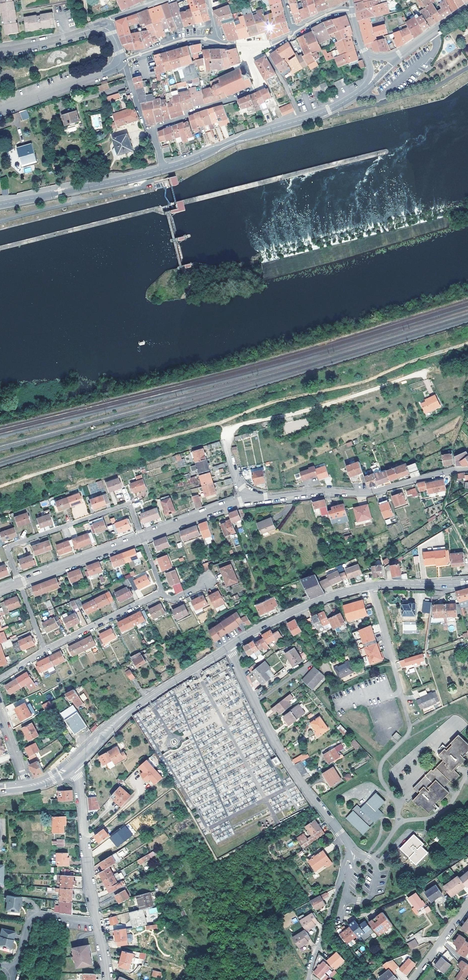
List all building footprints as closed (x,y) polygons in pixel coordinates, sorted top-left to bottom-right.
[(8,31),(9,34),(7,35),(20,33),(18,23),(17,23),(17,20),(15,1),(14,1),(14,0),(3,0),(4,3),(1,3),(1,4),(0,4),(1,7),(2,8),(3,8),(5,22),(7,21),(7,25),(6,25),(6,31),(8,31)] [(123,10),(123,11),(125,10),(137,5),(146,0),(147,0),(119,0),(123,10)] [(197,24),(200,23),(204,22),(202,15),(201,10),(200,6),(196,6),(194,0),(188,0),(192,10),(197,24)] [(201,10),(208,8),(207,0),(194,0),(196,6),(200,6),(201,10)] [(270,0),(260,0),(260,1),(261,0),(266,6),(270,5),(274,14),(265,17),(269,30),(272,40),(283,35),(291,32),(290,25),(286,15),(282,3),(272,7),(270,0)] [(301,12),(304,20),(305,20),(309,18),(313,16),(308,0),(302,0),(304,6),(299,8),(301,12)] [(313,16),(316,15),(319,13),(316,0),(308,0),(313,16)] [(319,13),(324,11),(326,10),(331,8),(328,0),(316,0),(319,13)] [(331,8),(338,5),(341,3),(349,0),(328,0),(331,8)] [(358,12),(388,3),(387,0),(385,0),(382,1),(382,0),(376,0),(374,0),(365,3),(364,2),(356,5),(357,6),(357,9),(358,12)] [(384,15),(400,10),(397,0),(387,0),(388,3),(358,12),(359,18),(359,22),(361,22),(371,18),(384,15)] [(444,18),(440,11),(439,12),(436,7),(433,3),(434,1),(434,0),(424,0),(423,1),(425,5),(433,17),(437,23),(440,21),(444,18)] [(466,3),(464,0),(446,0),(440,4),(440,5),(439,5),(440,7),(441,7),(443,9),(440,11),(444,18),(450,14),(454,11),(466,3)] [(434,25),(437,23),(433,17),(425,5),(423,1),(420,2),(423,7),(425,9),(421,12),(424,16),(431,27),(434,25)] [(171,7),(175,17),(175,19),(179,29),(180,29),(183,28),(186,27),(181,13),(181,10),(178,2),(174,4),(171,5),(170,5),(171,7)] [(297,2),(291,4),(292,6),(292,8),(294,14),(293,14),(294,15),(301,12),(299,8),(298,5),(297,2)] [(162,6),(167,17),(167,19),(175,17),(171,7),(170,5),(169,3),(168,3),(165,5),(162,6)] [(149,11),(154,24),(163,21),(162,19),(167,17),(162,6),(154,9),(149,11)] [(230,6),(214,12),(220,26),(223,25),(229,40),(233,40),(239,39),(240,39),(238,32),(236,26),(232,13),(230,6)] [(407,19),(406,20),(407,24),(409,28),(411,27),(413,31),(412,32),(415,38),(421,34),(425,31),(420,23),(417,16),(415,14),(411,6),(410,6),(403,10),(403,11),(406,16),(407,19)] [(53,7),(41,9),(22,12),(26,32),(31,31),(34,31),(39,30),(52,28),(56,27),(56,24),(54,13),(53,7)] [(246,32),(248,38),(249,37),(253,36),(260,34),(254,16),(252,17),(251,14),(253,14),(251,9),(251,7),(242,10),(246,23),(247,25),(249,31),(246,32)] [(181,13),(186,27),(192,25),(196,24),(197,24),(192,10),(181,13)] [(258,15),(254,16),(260,34),(263,34),(267,33),(270,40),(272,40),(269,30),(265,17),(263,10),(257,12),(258,15)] [(140,23),(141,26),(145,25),(147,24),(148,27),(154,24),(149,11),(143,13),(138,14),(141,23),(140,23)] [(301,12),(294,15),(297,24),(300,22),(303,21),(304,20),(301,12)] [(202,15),(204,22),(207,21),(211,20),(210,13),(202,15)] [(128,22),(129,26),(141,23),(138,14),(133,16),(127,18),(128,22)] [(428,29),(431,27),(424,16),(421,17),(419,15),(417,16),(420,23),(425,31),(428,29)] [(336,26),(328,29),(330,35),(335,33),(338,32),(351,26),(349,22),(347,16),(342,18),(335,19),(334,20),(336,26)] [(167,19),(167,17),(162,19),(163,21),(164,25),(163,27),(165,31),(166,36),(170,34),(173,33),(173,31),(168,20),(167,19)] [(175,17),(167,19),(168,20),(173,31),(176,30),(179,29),(175,19),(175,17)] [(128,22),(127,18),(117,22),(119,30),(120,35),(123,42),(125,46),(129,50),(136,50),(134,44),(131,31),(129,26),(128,22)] [(374,28),(371,18),(361,22),(364,33),(366,45),(378,41),(377,37),(389,34),(387,25),(374,28)] [(325,23),(328,29),(336,26),(334,20),(329,22),(326,23),(325,23)] [(156,30),(159,38),(162,37),(166,36),(165,31),(163,27),(164,25),(163,21),(154,24),(156,30)] [(238,32),(240,39),(243,38),(248,38),(246,32),(249,31),(247,25),(246,23),(236,26),(238,32)] [(330,35),(328,29),(325,23),(317,27),(313,29),(314,32),(316,36),(319,43),(331,39),(332,38),(330,35)] [(154,24),(148,27),(149,31),(154,44),(157,43),(159,42),(158,39),(157,39),(158,38),(159,38),(156,30),(154,24)] [(335,33),(340,42),(352,37),(354,36),(353,31),(351,26),(338,32),(335,33)] [(412,40),(415,38),(412,32),(413,31),(411,27),(409,28),(402,30),(401,31),(406,44),(412,40)] [(134,44),(136,50),(139,49),(146,48),(141,33),(140,33),(139,29),(131,31),(134,44)] [(141,33),(146,48),(149,46),(154,44),(149,31),(147,32),(143,32),(141,33)] [(401,31),(395,33),(397,39),(395,40),(398,48),(406,44),(401,31)] [(322,49),(319,43),(316,36),(314,32),(310,34),(306,35),(305,36),(308,42),(317,60),(317,61),(320,58),(318,53),(323,51),(322,49)] [(386,36),(386,38),(391,51),(393,51),(396,49),(390,35),(386,36)] [(303,66),(304,68),(317,61),(317,60),(308,42),(305,36),(302,37),(299,39),(306,56),(299,59),(303,66)] [(333,59),(336,58),(356,50),(354,42),(352,37),(340,42),(334,44),(322,49),(323,51),(328,61),(333,59)] [(391,51),(386,38),(378,41),(366,45),(369,48),(374,47),(374,51),(381,53),(389,52),(391,51)] [(285,60),(296,54),(293,48),(290,42),(288,43),(284,47),(278,51),(285,60)] [(196,45),(191,46),(195,60),(200,59),(199,53),(202,53),(202,51),(202,45),(196,45)] [(193,56),(190,46),(180,49),(176,50),(165,53),(162,54),(166,67),(167,72),(186,65),(191,81),(193,80),(200,78),(198,74),(196,69),(195,66),(193,56)] [(233,67),(234,66),(241,64),(242,64),(237,49),(232,50),(229,51),(231,61),(233,67)] [(196,69),(198,74),(205,71),(209,71),(215,70),(214,67),(211,50),(209,50),(207,50),(203,51),(204,58),(200,59),(195,60),(195,62),(197,69),(196,69)] [(225,70),(221,50),(220,50),(216,50),(211,50),(214,67),(215,70),(219,70),(220,71),(225,70)] [(221,50),(225,70),(233,67),(231,61),(229,51),(228,50),(225,50),(221,50)] [(356,50),(336,58),(340,68),(359,60),(358,56),(357,52),(356,50)] [(299,58),(297,55),(287,61),(285,60),(278,51),(275,53),(271,55),(282,72),(284,76),(291,71),(293,74),(304,68),(303,66),(299,59),(299,58)] [(165,73),(166,72),(167,72),(166,67),(162,54),(159,55),(155,56),(158,67),(156,68),(157,74),(158,79),(161,78),(160,74),(165,73)] [(262,74),(266,80),(277,75),(266,57),(261,59),(256,62),(262,74)] [(213,87),(216,101),(218,101),(227,97),(228,98),(229,97),(228,96),(233,94),(234,95),(234,94),(238,92),(239,93),(240,92),(239,91),(244,89),(244,90),(245,90),(245,89),(249,87),(250,88),(251,87),(250,87),(254,85),(254,84),(253,84),(251,79),(252,78),(252,79),(253,78),(250,72),(249,72),(249,73),(248,73),(246,68),(246,67),(246,66),(245,67),(243,69),(241,64),(234,66),(236,70),(235,70),(236,72),(232,74),(231,73),(230,73),(231,74),(226,76),(226,75),(225,75),(225,76),(221,79),(220,78),(219,78),(219,79),(211,82),(213,87)] [(338,89),(343,87),(341,80),(335,83),(338,89)] [(102,85),(96,87),(98,92),(110,88),(108,83),(107,81),(102,83),(102,85)] [(187,85),(186,82),(176,85),(178,91),(188,89),(188,88),(187,85)] [(96,87),(86,90),(87,95),(98,92),(96,87)] [(140,97),(142,103),(154,101),(154,99),(153,94),(149,95),(147,96),(145,87),(138,89),(140,97)] [(198,93),(201,105),(207,104),(205,99),(203,91),(202,90),(201,87),(195,88),(197,93),(198,93)] [(205,89),(202,90),(203,91),(205,99),(207,104),(210,103),(213,102),(216,101),(213,87),(205,89)] [(190,91),(195,106),(198,106),(201,105),(198,93),(197,93),(195,88),(190,89),(190,91)] [(264,90),(261,91),(265,101),(271,98),(272,98),(269,89),(267,90),(266,89),(264,90)] [(175,103),(178,117),(179,117),(182,116),(185,115),(184,111),(182,101),(179,94),(178,91),(175,92),(173,92),(174,98),(175,103)] [(182,101),(184,111),(189,109),(195,108),(195,106),(190,91),(189,91),(179,94),(182,101)] [(265,116),(270,113),(266,104),(265,101),(261,91),(259,92),(255,94),(258,99),(262,109),(263,112),(265,116)] [(168,102),(168,104),(175,103),(174,98),(173,92),(171,92),(166,94),(167,100),(168,102)] [(256,111),(262,109),(258,99),(255,94),(253,95),(251,96),(254,104),(256,110),(256,111)] [(249,111),(256,110),(254,104),(251,96),(248,97),(245,98),(240,101),(239,101),(243,109),(248,108),(249,111)] [(156,109),(157,123),(160,122),(165,121),(163,110),(167,110),(167,111),(169,110),(168,104),(168,102),(167,100),(162,101),(161,99),(156,101),(157,109),(156,109)] [(282,112),(294,106),(290,99),(278,105),(279,107),(282,112)] [(157,124),(157,123),(156,109),(157,109),(156,101),(154,101),(142,103),(142,104),(148,126),(152,126),(157,124)] [(168,104),(169,110),(171,119),(173,119),(174,118),(178,117),(175,103),(168,104)] [(221,127),(231,123),(229,119),(224,105),(221,106),(215,108),(218,118),(221,127)] [(130,124),(140,120),(137,114),(135,108),(114,116),(116,123),(111,125),(113,130),(130,124)] [(218,118),(215,108),(212,109),(209,110),(213,123),(214,123),(216,128),(221,127),(218,118)] [(163,110),(165,121),(171,119),(169,110),(167,111),(167,110),(163,110)] [(211,130),(216,128),(214,123),(213,123),(209,110),(205,111),(201,112),(205,122),(206,125),(209,124),(211,129),(211,130)] [(63,116),(66,126),(80,121),(77,111),(63,116)] [(205,126),(206,125),(205,122),(201,112),(198,114),(195,115),(199,127),(205,126)] [(91,115),(93,129),(102,128),(101,114),(91,115)] [(193,129),(199,127),(195,115),(193,116),(190,117),(191,120),(193,129)] [(189,140),(191,145),(194,144),(193,140),(195,139),(193,133),(190,122),(187,123),(185,124),(187,131),(186,132),(189,139),(189,140)] [(183,141),(189,139),(186,132),(187,131),(185,124),(184,123),(181,124),(178,125),(182,137),(183,141)] [(178,143),(183,141),(182,137),(178,125),(176,126),(174,127),(173,127),(175,133),(176,138),(178,143)] [(167,141),(176,138),(175,133),(173,127),(170,128),(166,130),(165,130),(166,136),(167,141)] [(159,133),(161,143),(167,141),(166,136),(165,130),(159,133)] [(119,156),(119,157),(134,151),(131,143),(128,135),(114,140),(117,149),(114,149),(113,152),(115,156),(117,157),(119,156)] [(17,148),(23,166),(38,161),(32,143),(17,148)] [(170,177),(172,186),(179,184),(177,176),(170,177)] [(421,405),(436,399),(435,396),(428,399),(429,401),(427,402),(426,402),(421,404),(421,405)] [(421,405),(425,413),(440,406),(436,399),(421,405)] [(236,441),(258,434),(257,431),(235,438),(236,441)] [(194,453),(197,463),(207,460),(204,450),(194,453)] [(191,455),(190,451),(177,456),(178,462),(182,461),(181,458),(191,455)] [(450,455),(443,455),(441,456),(441,461),(444,460),(445,466),(454,464),(454,461),(453,451),(449,451),(450,455)] [(467,466),(467,460),(467,458),(461,461),(460,459),(456,461),(457,467),(463,466),(463,467),(467,466)] [(210,470),(207,460),(197,463),(197,465),(192,466),(193,471),(198,469),(200,474),(210,470)] [(364,473),(360,463),(347,467),(351,477),(364,473)] [(405,475),(420,471),(417,463),(407,466),(407,465),(396,468),(395,468),(399,478),(405,475)] [(319,476),(321,481),(325,479),(331,477),(327,466),(317,470),(319,476)] [(301,473),(304,482),(319,476),(317,470),(316,467),(310,469),(311,470),(301,473)] [(387,471),(390,480),(394,479),(399,478),(395,468),(387,471)] [(390,480),(387,471),(387,470),(381,472),(384,483),(390,480)] [(267,482),(265,471),(253,473),(255,484),(267,482)] [(384,483),(381,472),(375,474),(378,485),(382,484),(384,483)] [(204,487),(214,484),(211,473),(201,476),(204,487)] [(378,485),(375,474),(365,478),(367,484),(369,488),(373,487),(378,485)] [(466,474),(457,475),(458,480),(466,479),(467,482),(467,476),(466,476),(466,474)] [(110,492),(122,488),(119,478),(106,483),(110,492)] [(147,490),(144,480),(131,484),(134,494),(147,490)] [(427,482),(419,484),(419,485),(418,485),(418,486),(419,486),(421,492),(429,490),(430,494),(447,490),(445,480),(427,484),(427,482)] [(214,484),(204,487),(207,497),(217,494),(214,484)] [(71,507),(83,503),(80,493),(71,496),(67,498),(71,507)] [(403,493),(393,497),(397,507),(406,504),(403,493)] [(94,509),(110,504),(107,494),(90,500),(94,509)] [(194,495),(193,496),(197,510),(202,508),(201,500),(203,500),(202,497),(199,497),(199,496),(195,497),(194,495)] [(67,498),(55,502),(54,497),(49,499),(52,507),(57,505),(59,511),(71,507),(67,498)] [(167,516),(176,512),(172,499),(163,503),(167,516)] [(319,502),(319,500),(311,501),(314,511),(321,509),(323,517),(329,515),(326,501),(319,502)] [(389,503),(380,506),(385,520),(394,516),(389,503)] [(74,517),(87,514),(85,504),(74,507),(75,511),(73,512),(74,517)] [(334,511),(330,513),(330,515),(333,524),(338,523),(337,519),(348,516),(345,505),(333,508),(334,511)] [(372,519),(368,505),(364,507),(364,506),(363,506),(363,507),(355,509),(359,522),(372,519)] [(161,518),(157,508),(142,514),(143,517),(141,517),(143,523),(145,522),(145,524),(161,518)] [(231,521),(233,524),(242,521),(238,511),(233,513),(229,515),(231,521)] [(27,513),(15,518),(18,527),(30,522),(27,513)] [(50,514),(37,519),(41,528),(55,523),(53,518),(51,519),(50,514)] [(129,519),(113,525),(117,534),(132,529),(129,519)] [(276,529),(272,520),(261,523),(266,533),(276,529)] [(93,525),(91,522),(90,523),(94,534),(108,529),(105,521),(93,525)] [(233,524),(231,521),(221,525),(226,537),(237,533),(233,524)] [(204,539),(213,536),(208,522),(199,525),(204,539)] [(258,525),(262,535),(266,533),(261,523),(258,525)] [(198,526),(181,532),(185,542),(201,536),(198,526)] [(18,536),(15,528),(0,533),(3,541),(18,536)] [(89,534),(74,540),(76,546),(77,549),(93,543),(89,534)] [(162,540),(155,542),(159,551),(171,547),(167,537),(162,540)] [(32,547),(35,555),(53,549),(49,541),(32,547)] [(70,541),(57,546),(61,555),(73,550),(72,547),(70,541)] [(127,563),(143,557),(141,552),(137,553),(135,549),(124,553),(127,563)] [(447,564),(446,550),(435,551),(423,553),(425,565),(436,564),(440,564),(440,565),(447,564)] [(117,556),(112,558),(115,567),(127,563),(124,553),(117,556)] [(464,554),(452,555),(451,555),(452,567),(465,566),(464,554)] [(31,555),(19,560),(23,569),(35,565),(31,555)] [(173,568),(169,556),(159,559),(163,571),(173,568)] [(399,563),(404,559),(403,557),(392,563),(394,565),(391,565),(394,580),(402,580),(400,565),(399,563)] [(94,564),(88,567),(89,572),(91,576),(103,572),(100,562),(94,564)] [(0,567),(0,578),(9,574),(6,565),(0,567)] [(221,570),(228,586),(238,581),(231,565),(221,570)] [(349,578),(363,574),(360,565),(347,569),(349,578)] [(383,565),(373,567),(375,578),(381,577),(381,576),(384,576),(383,567),(383,565)] [(310,574),(311,577),(318,575),(325,572),(323,568),(317,570),(317,572),(310,574)] [(75,572),(69,574),(72,584),(85,579),(81,569),(75,572)] [(174,586),(177,594),(184,591),(177,571),(167,574),(172,586),(174,586)] [(343,579),(340,571),(329,574),(330,577),(320,580),(323,589),(332,586),(344,582),(343,579)] [(147,575),(136,581),(134,577),(133,578),(129,579),(132,585),(137,583),(141,590),(152,584),(147,575)] [(303,598),(304,602),(316,598),(325,594),(323,589),(320,580),(318,575),(311,577),(304,580),(308,592),(307,592),(308,596),(303,598)] [(45,583),(48,593),(60,588),(57,578),(50,581),(45,583)] [(38,586),(33,587),(37,597),(48,593),(45,583),(38,586)] [(128,588),(116,594),(121,603),(133,597),(128,588)] [(463,591),(456,593),(459,604),(461,609),(467,607),(467,590),(463,591)] [(220,591),(210,596),(216,608),(225,603),(220,591)] [(116,601),(111,592),(95,600),(88,604),(84,606),(88,615),(100,609),(116,601)] [(204,595),(193,601),(197,610),(209,604),(204,595)] [(11,613),(10,611),(22,606),(18,597),(1,603),(3,608),(5,612),(6,615),(11,613)] [(275,607),(278,606),(275,598),(258,606),(262,615),(276,609),(275,607)] [(79,609),(84,606),(82,603),(80,599),(75,601),(79,609)] [(49,609),(53,607),(50,600),(45,602),(49,609)] [(79,609),(75,601),(74,601),(71,603),(75,611),(79,609)] [(368,616),(364,601),(344,606),(348,621),(368,616)] [(431,614),(432,603),(424,602),(424,606),(423,613),(425,613),(431,614)] [(416,617),(416,605),(414,605),(414,604),(411,604),(411,605),(410,605),(410,606),(402,606),(402,617),(416,617)] [(447,605),(434,606),(435,618),(446,617),(447,617),(463,616),(461,609),(459,604),(447,605)] [(166,613),(162,605),(150,610),(155,619),(166,613)] [(185,605),(173,611),(175,614),(176,616),(178,620),(189,614),(185,605)] [(130,618),(135,627),(150,619),(145,610),(142,611),(142,612),(130,618)] [(239,613),(237,610),(232,612),(233,615),(222,621),(221,618),(213,623),(214,625),(209,627),(214,639),(221,635),(220,634),(228,630),(228,631),(240,625),(240,624),(244,622),(242,619),(239,613)] [(244,611),(240,613),(239,613),(242,619),(247,616),(244,611)] [(328,619),(325,611),(312,617),(317,629),(321,627),(326,625),(330,623),(328,619)] [(232,612),(221,618),(222,621),(233,615),(232,612)] [(81,623),(76,614),(65,620),(70,629),(81,623)] [(345,624),(341,614),(328,619),(330,623),(332,628),(333,630),(345,624)] [(248,616),(247,616),(242,619),(244,622),(246,627),(251,624),(252,624),(248,616)] [(63,625),(59,617),(44,624),(48,633),(60,628),(60,627),(63,625)] [(119,624),(124,633),(135,627),(130,618),(119,624)] [(302,632),(296,621),(288,625),(294,636),(302,632)] [(403,621),(403,633),(416,633),(416,621),(403,621)] [(371,625),(351,633),(355,641),(374,635),(371,625)] [(113,629),(101,635),(102,637),(104,642),(105,644),(117,638),(113,629)] [(283,637),(279,630),(273,634),(271,631),(263,636),(265,640),(268,644),(275,640),(277,642),(283,637)] [(377,644),(374,635),(355,641),(359,650),(365,648),(377,644)] [(20,642),(23,649),(24,651),(36,646),(32,637),(20,642)] [(85,652),(97,646),(92,637),(81,643),(85,652)] [(269,646),(268,644),(265,640),(262,642),(261,640),(258,642),(259,643),(256,645),(260,651),(264,649),(265,652),(271,648),(269,646)] [(260,651),(256,645),(254,641),(253,642),(253,643),(250,645),(255,654),(257,658),(262,655),(260,651)] [(20,642),(14,644),(16,651),(17,654),(17,655),(24,652),(24,651),(23,649),(20,642)] [(74,657),(85,652),(81,643),(70,648),(74,657)] [(377,644),(365,648),(372,664),(383,660),(377,644)] [(245,659),(255,654),(250,645),(247,647),(246,645),(245,646),(247,651),(242,654),(245,659)] [(368,656),(365,648),(359,650),(362,658),(368,656)] [(302,662),(295,649),(285,655),(288,659),(289,658),(294,667),(302,662)] [(0,652),(0,666),(8,663),(4,651),(0,652)] [(55,667),(67,661),(62,652),(50,658),(55,667)] [(140,653),(132,658),(132,660),(133,661),(133,660),(136,664),(134,665),(138,671),(139,670),(138,668),(147,663),(140,653)] [(400,662),(401,667),(425,661),(423,654),(400,662)] [(368,656),(362,658),(365,667),(372,664),(368,656)] [(50,658),(39,664),(44,672),(55,667),(50,658)] [(271,669),(265,661),(257,667),(252,672),(258,678),(258,679),(257,680),(262,686),(270,680),(265,673),(271,669)] [(337,680),(354,673),(348,661),(332,669),(337,680)] [(252,672),(257,667),(255,664),(249,669),(251,672),(252,672)] [(315,667),(303,680),(313,689),(325,676),(315,667)] [(127,674),(131,680),(134,678),(130,670),(126,672),(127,674)] [(37,687),(34,681),(28,673),(17,680),(23,688),(28,685),(31,691),(37,687)] [(17,680),(6,686),(12,695),(23,688),(17,680)] [(84,706),(86,705),(76,690),(68,695),(71,700),(77,697),(78,700),(75,702),(79,708),(83,705),(84,706)] [(433,693),(420,699),(421,700),(418,701),(421,710),(437,703),(433,693)] [(292,697),(290,694),(271,709),(274,712),(277,710),(281,714),(291,706),(288,701),(292,697)] [(71,700),(68,695),(65,696),(71,705),(73,704),(71,700)] [(54,706),(52,703),(51,702),(47,704),(44,706),(46,710),(54,706)] [(33,715),(32,713),(28,705),(27,703),(17,709),(23,720),(33,715)] [(297,719),(305,713),(299,705),(291,711),(291,712),(284,717),(287,722),(286,723),(289,727),(298,720),(297,719)] [(77,710),(74,706),(62,714),(63,716),(61,717),(62,719),(65,718),(70,727),(69,727),(70,729),(69,730),(72,734),(74,733),(75,735),(88,727),(77,710)] [(311,723),(317,731),(316,732),(318,736),(328,729),(320,717),(311,723)] [(40,736),(33,723),(24,728),(30,740),(40,736)] [(346,732),(339,725),(335,728),(342,735),(346,732)] [(396,741),(401,737),(397,733),(392,737),(396,741)] [(450,778),(453,781),(459,774),(453,768),(459,762),(460,764),(465,759),(460,754),(461,753),(464,755),(466,753),(465,752),(467,749),(467,742),(460,735),(458,733),(438,754),(443,759),(433,769),(431,768),(414,787),(418,792),(420,790),(420,791),(413,799),(419,806),(421,804),(429,812),(435,805),(434,804),(439,798),(441,800),(449,791),(443,785),(450,778)] [(354,739),(350,743),(356,750),(360,746),(354,739)] [(40,751),(36,743),(26,747),(31,757),(36,754),(40,751)] [(108,751),(115,763),(125,757),(123,753),(122,754),(117,746),(108,751)] [(335,749),(324,756),(329,764),(333,762),(334,764),(336,763),(336,762),(341,759),(337,754),(335,749)] [(99,757),(105,766),(109,763),(111,766),(115,763),(108,751),(99,757)] [(40,762),(36,754),(31,757),(30,758),(33,764),(31,766),(36,777),(45,773),(41,763),(40,762)] [(276,756),(271,760),(276,766),(281,762),(276,756)] [(300,757),(294,760),(296,765),(302,762),(303,761),(300,757)] [(155,768),(147,759),(140,766),(144,771),(141,774),(144,777),(155,768)] [(308,773),(302,762),(296,765),(303,777),(308,773)] [(341,780),(333,767),(323,773),(331,786),(341,780)] [(163,777),(155,768),(144,777),(147,781),(150,778),(155,784),(163,777)] [(343,777),(347,782),(352,778),(348,773),(343,777)] [(131,795),(121,786),(111,797),(122,806),(131,795)] [(73,800),(73,790),(68,791),(68,792),(64,792),(64,791),(60,791),(60,796),(58,796),(58,798),(60,798),(60,801),(73,800)] [(376,793),(361,808),(356,813),(354,811),(347,817),(363,833),(369,827),(368,825),(373,820),(375,822),(378,818),(377,816),(381,812),(378,808),(385,801),(376,793)] [(98,801),(97,797),(89,798),(90,803),(91,811),(98,810),(97,803),(95,804),(95,801),(98,801)] [(356,813),(361,808),(357,804),(353,809),(354,811),(356,813)] [(67,817),(55,817),(55,833),(65,833),(65,825),(67,825),(67,817)] [(362,834),(363,833),(347,817),(346,818),(362,834)] [(306,827),(313,835),(308,839),(304,834),(298,839),(304,849),(326,834),(316,820),(306,827)] [(101,843),(110,836),(104,828),(95,836),(101,843)] [(423,842),(414,832),(399,846),(408,855),(408,856),(414,862),(427,851),(421,844),(423,842)] [(330,861),(323,851),(309,861),(316,871),(326,864),(330,861)] [(58,854),(58,866),(69,866),(70,862),(68,862),(68,858),(68,854),(58,854)] [(141,864),(151,858),(149,854),(139,860),(141,864)] [(119,862),(114,855),(101,863),(105,870),(113,865),(114,865),(119,862)] [(105,881),(118,873),(113,865),(105,870),(100,873),(105,881)] [(125,885),(118,873),(105,881),(111,893),(125,885)] [(75,876),(63,876),(62,885),(58,885),(58,889),(62,889),(74,889),(74,885),(76,885),(76,881),(75,881),(75,876)] [(464,888),(464,887),(466,885),(460,879),(458,876),(445,889),(452,899),(464,888)] [(125,885),(111,893),(114,897),(117,895),(127,890),(126,887),(125,885)] [(436,886),(425,893),(432,903),(439,898),(441,896),(442,895),(436,886)] [(74,903),(74,898),(76,898),(76,894),(74,894),(74,889),(62,889),(58,889),(56,888),(56,893),(62,893),(62,902),(63,902),(74,903)] [(130,899),(133,898),(134,898),(129,889),(127,890),(117,895),(122,904),(130,899)] [(315,909),(326,903),(323,898),(328,895),(327,891),(311,900),(315,909)] [(153,908),(150,893),(138,896),(142,910),(144,910),(153,908)] [(418,910),(426,905),(424,902),(423,903),(416,893),(409,898),(418,910)] [(22,907),(23,898),(8,897),(8,901),(9,901),(8,911),(20,912),(20,909),(21,907),(22,907)] [(63,907),(62,915),(73,916),(74,903),(63,902),(63,907)] [(142,910),(130,913),(135,929),(148,925),(144,910),(142,910)] [(309,931),(316,927),(314,924),(317,923),(320,921),(316,912),(303,919),(308,928),(309,931)] [(393,925),(383,912),(380,914),(381,916),(371,923),(380,935),(393,925)] [(371,922),(371,923),(381,916),(380,914),(371,922)] [(117,916),(110,918),(112,926),(119,924),(117,916)] [(351,927),(357,936),(359,938),(371,930),(366,922),(360,926),(360,927),(358,929),(353,923),(350,925),(351,927)] [(357,936),(351,927),(345,932),(340,935),(347,944),(357,936)] [(3,928),(0,941),(0,946),(12,949),(17,932),(3,928)] [(302,946),(308,942),(307,940),(309,939),(313,937),(309,931),(308,928),(296,934),(302,946)] [(114,937),(114,942),(117,942),(125,942),(129,941),(128,936),(128,929),(116,931),(117,937),(114,937)] [(459,936),(453,944),(458,948),(456,952),(464,958),(467,953),(467,945),(464,942),(465,941),(459,936)] [(412,951),(419,948),(420,947),(417,942),(409,948),(410,948),(412,951)] [(75,950),(77,965),(78,968),(94,964),(90,945),(74,948),(75,950)] [(448,961),(452,956),(447,951),(442,957),(448,961)] [(130,969),(134,954),(125,952),(121,967),(130,969)] [(338,952),(327,962),(334,970),(345,961),(338,952)] [(322,961),(324,958),(319,954),(316,962),(320,964),(321,963),(322,963),(323,961),(322,961)] [(451,966),(442,958),(435,966),(443,974),(451,966)] [(410,959),(399,970),(405,976),(416,966),(410,959)] [(395,971),(399,968),(393,960),(384,966),(388,971),(380,978),(381,979),(397,979),(393,975),(396,972),(395,971)] [(465,979),(467,975),(467,964),(461,960),(457,966),(461,969),(454,979),(456,979),(467,979),(465,979)] [(324,975),(331,967),(324,961),(321,965),(320,964),(318,966),(319,967),(314,973),(320,978),(324,975)] [(156,977),(162,979),(164,979),(166,974),(158,971),(156,977)]
